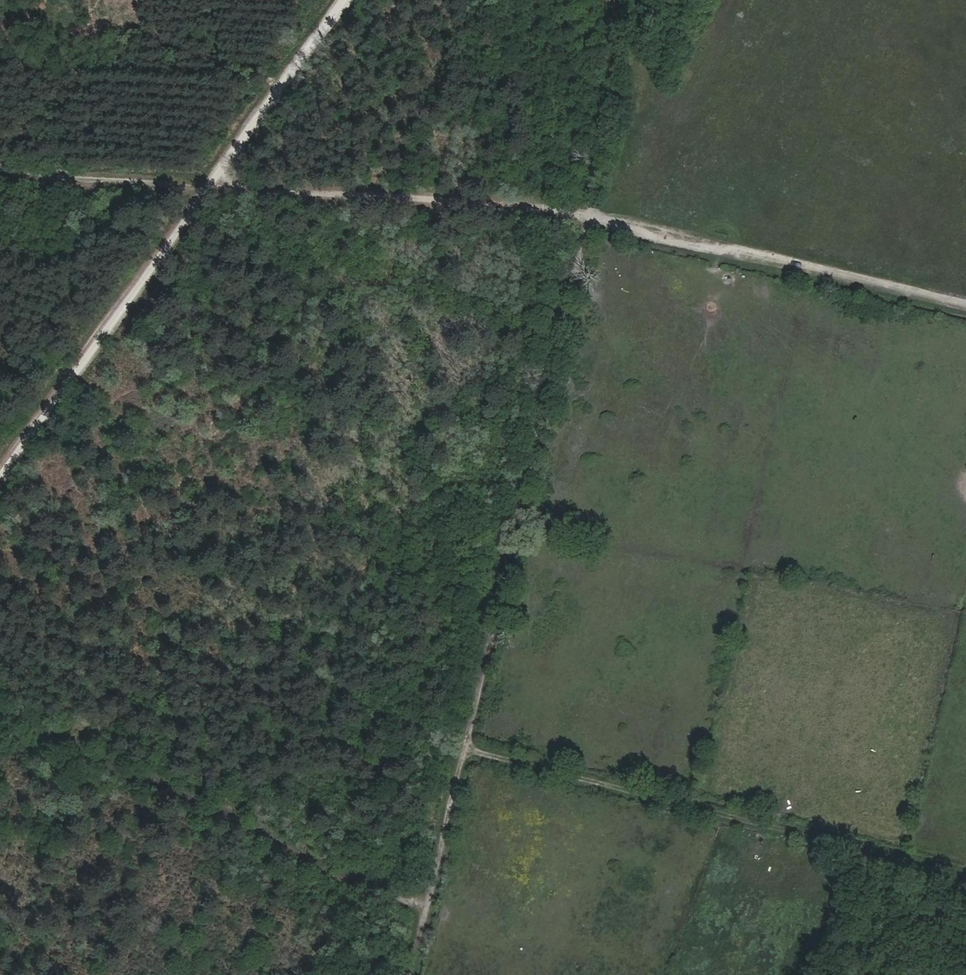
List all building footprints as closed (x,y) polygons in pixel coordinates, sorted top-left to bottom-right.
[(694,72),(687,67),(682,76),(690,81),(694,72)]
